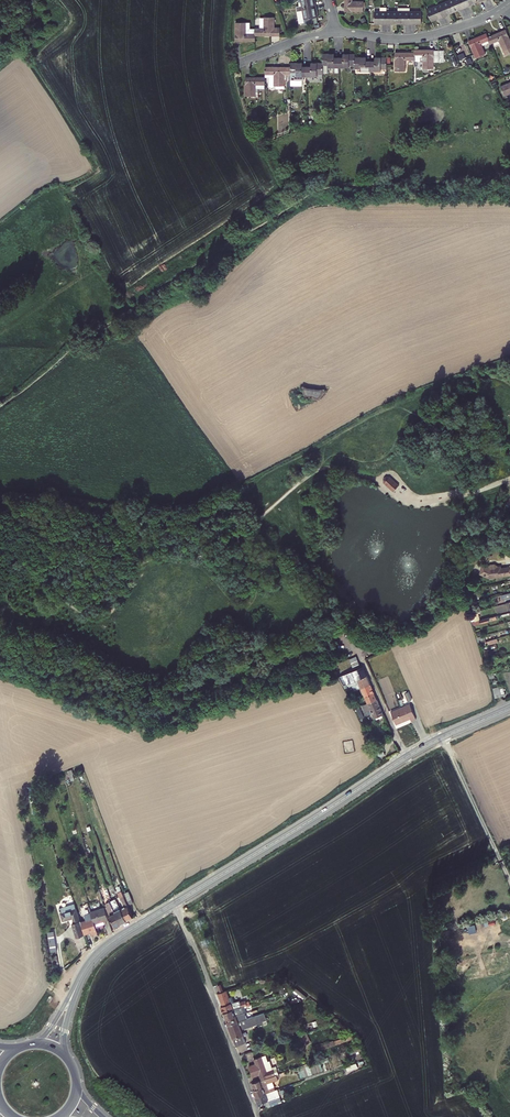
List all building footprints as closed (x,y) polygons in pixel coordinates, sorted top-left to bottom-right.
[(297,6),(298,8),(318,5),(317,0),(302,0),(303,5),(297,6)] [(347,12),(365,12),(365,1),(354,1),(354,0),(347,0),(347,12)] [(453,10),(449,0),(448,0),(437,4),(442,16),(447,14),(446,13),(453,10)] [(463,7),(461,0),(449,0),(453,10),(458,8),(459,9),(463,7)] [(437,18),(442,16),(437,4),(426,9),(430,19),(437,17),(437,18)] [(304,19),(319,16),(318,5),(298,8),(298,11),(303,10),(304,19)] [(379,20),(385,20),(385,8),(374,7),(373,19),(379,19),(379,20)] [(390,21),(390,19),(396,19),(397,8),(385,8),(385,20),(390,21)] [(403,21),(409,21),(409,8),(397,8),(396,19),(403,20),(403,21)] [(420,20),(421,9),(409,8),(409,21),(414,21),(414,20),(420,20)] [(264,17),(264,27),(260,27),(260,29),(260,35),(285,35),(285,26),(279,26),(279,17),(264,17)] [(240,23),(240,41),(260,40),(260,35),(260,29),(254,29),(254,23),(240,23)] [(507,29),(489,37),(490,40),(492,44),(499,41),(505,55),(509,53),(509,37),(507,29)] [(490,40),(489,37),(487,32),(468,40),(476,57),(485,53),(481,44),(490,40)] [(436,50),(417,50),(417,53),(417,60),(417,62),(425,62),(425,68),(436,69),(436,50)] [(417,60),(417,53),(397,52),(397,72),(409,72),(409,60),(417,60)] [(337,55),(326,55),(326,64),(326,73),(331,74),(331,68),(341,69),(341,59),(337,59),(337,55)] [(346,59),(341,59),(341,69),(351,69),(351,67),(357,67),(357,59),(357,55),(346,55),(346,59)] [(369,62),(369,59),(357,59),(357,67),(357,75),(373,76),(373,73),(373,62),(369,62)] [(384,70),(389,70),(389,59),(378,59),(378,62),(373,62),(373,73),(384,73),(384,70)] [(305,64),(294,63),(294,67),(294,75),(294,84),(305,84),(305,81),(309,81),(309,77),(310,67),(305,67),(305,64)] [(315,64),(315,67),(310,67),(309,77),(320,78),(320,75),(326,76),(326,73),(326,64),(315,64)] [(288,75),(294,75),(294,67),(268,67),(268,74),(277,75),(277,78),(277,85),(288,85),(288,75)] [(268,84),(268,78),(268,77),(249,77),(249,95),(260,95),(260,84),(268,84)] [(500,86),(504,96),(509,94),(509,83),(500,86)] [(268,84),(260,84),(260,95),(261,95),(261,88),(268,88),(268,84)] [(321,398),(322,397),(325,390),(325,389),(324,389),(319,390),(308,388),(304,386),(303,386),(303,387),(304,394),(305,396),(305,397),(305,398),(306,398),(310,399),(312,399),(315,400),(319,400),(320,400),(320,399),(321,398)] [(399,485),(389,477),(387,476),(384,479),(383,479),(384,482),(393,491),(396,488),(399,485)] [(485,566),(481,575),(492,579),(509,576),(509,568),(503,569),(502,567),(499,567),(497,566),(491,567),(491,569),(485,566)] [(499,619),(498,616),(475,622),(476,625),(499,619)] [(350,660),(354,668),(359,666),(357,657),(350,660)] [(364,665),(346,672),(350,681),(351,680),(367,674),(364,665)] [(355,682),(357,688),(361,686),(371,682),(367,674),(351,680),(352,683),(355,682)] [(371,682),(361,686),(365,694),(374,690),(371,682)] [(377,698),(374,690),(365,694),(368,701),(377,698)] [(368,701),(363,704),(365,710),(371,708),(374,717),(383,713),(377,698),(368,701)] [(359,705),(356,707),(361,717),(364,716),(359,705)] [(413,722),(418,720),(412,705),(393,713),(398,726),(412,720),(413,722)] [(347,752),(356,751),(354,740),(345,741),(347,752)] [(379,759),(387,755),(383,748),(376,751),(379,759)] [(125,908),(131,921),(137,917),(126,891),(122,892),(128,907),(125,908)] [(115,902),(125,924),(131,921),(125,908),(120,899),(115,902)] [(111,903),(113,906),(111,907),(114,916),(120,927),(125,924),(115,902),(111,903)] [(64,908),(67,921),(69,920),(67,911),(72,910),(71,909),(80,906),(79,903),(64,908)] [(98,918),(100,926),(109,923),(109,921),(113,920),(109,907),(101,909),(100,905),(93,907),(95,913),(97,918),(98,918)] [(71,909),(72,910),(67,911),(69,920),(77,918),(79,922),(77,923),(81,937),(89,934),(85,922),(85,920),(84,921),(80,906),(71,909)] [(100,926),(98,918),(97,918),(95,913),(89,915),(90,920),(85,922),(89,934),(94,933),(94,932),(95,932),(96,935),(102,933),(100,926)] [(222,992),(227,1005),(235,1002),(230,989),(222,992)] [(235,1002),(227,1005),(225,1005),(227,1012),(247,1005),(244,999),(235,1002)] [(249,1012),(247,1005),(227,1012),(230,1018),(249,1012)] [(265,1013),(249,1012),(230,1018),(232,1024),(265,1013)] [(267,1019),(265,1013),(232,1024),(235,1031),(267,1019)] [(237,1037),(240,1045),(247,1042),(245,1036),(267,1028),(267,1026),(271,1025),(269,1018),(267,1019),(235,1031),(237,1037)] [(306,1032),(298,1034),(301,1041),(309,1040),(306,1032)] [(361,1035),(360,1032),(341,1039),(342,1042),(361,1035)] [(253,1064),(254,1067),(267,1063),(266,1059),(277,1056),(276,1051),(258,1057),(260,1062),(253,1064)] [(270,1070),(267,1063),(254,1067),(256,1075),(263,1073),(265,1078),(272,1076),(280,1073),(278,1067),(270,1070)] [(356,1064),(346,1067),(348,1072),(359,1068),(356,1064)] [(257,1088),(259,1095),(276,1089),(272,1076),(265,1078),(256,1081),(258,1088),(257,1088)] [(276,1089),(259,1095),(262,1102),(284,1095),(281,1088),(276,1089)]
